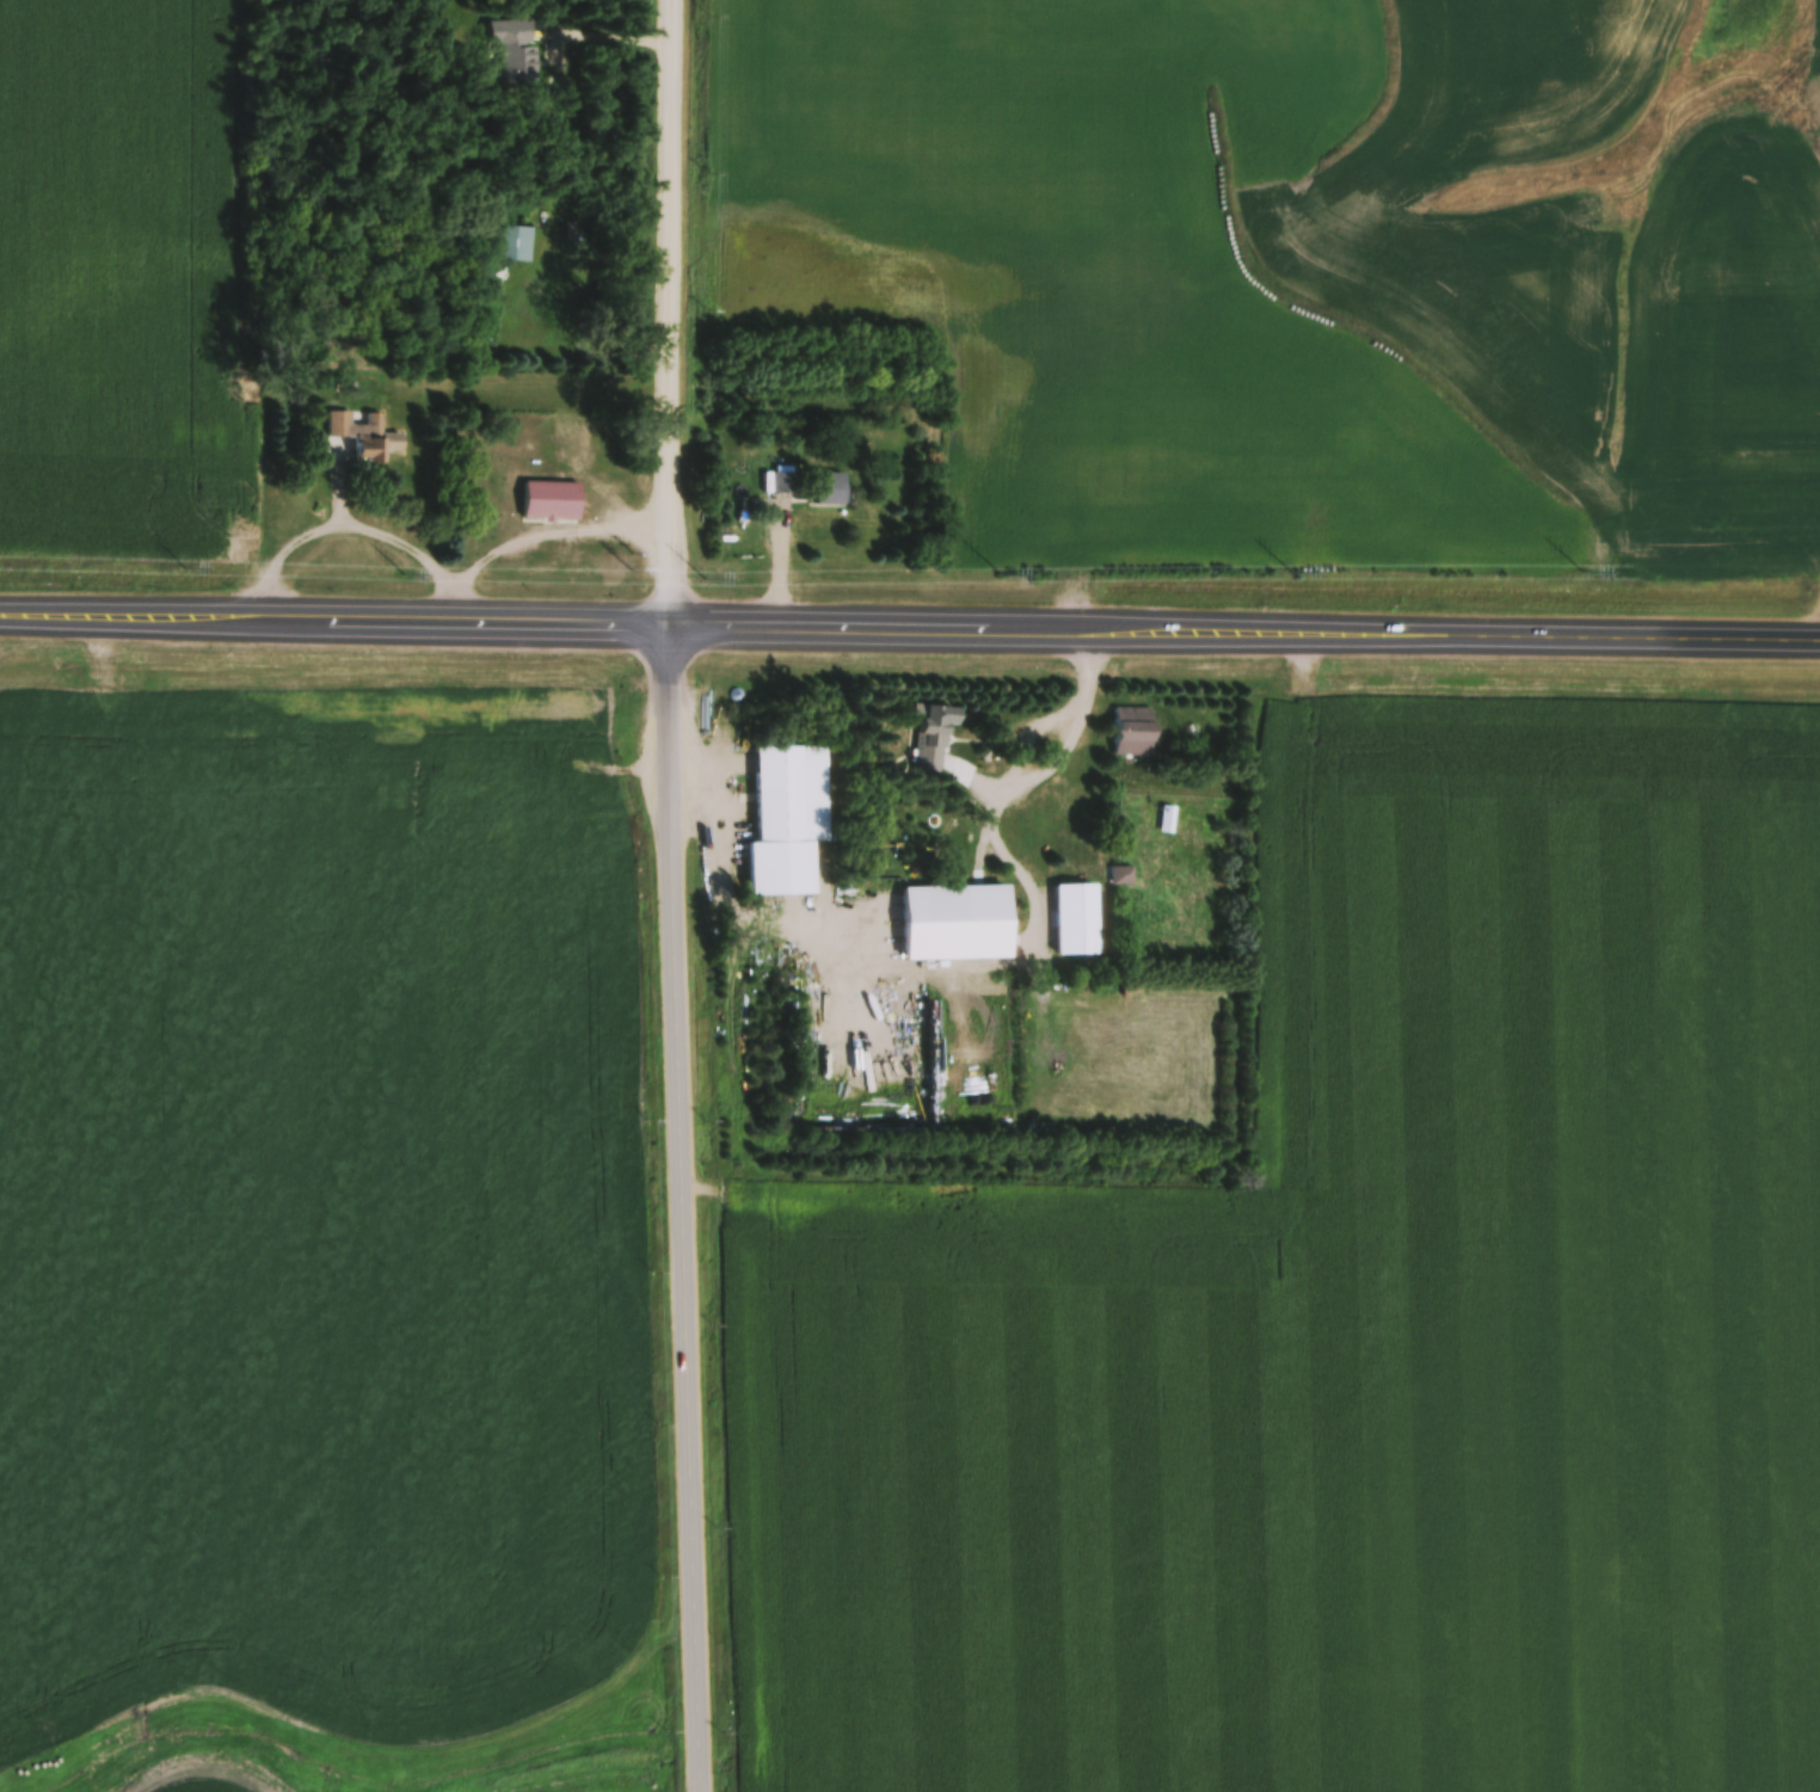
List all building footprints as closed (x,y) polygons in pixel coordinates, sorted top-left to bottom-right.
[(534,20),(507,21),(508,43),(516,43),(518,81),(536,81),(534,20)] [(533,261),(533,227),(492,227),(492,261),(533,261)] [(354,413),(329,413),(329,438),(354,438),(354,413)] [(384,414),(367,414),(367,426),(357,426),(357,464),(385,464),(385,453),(406,453),(406,435),(384,435),(384,414)] [(795,473),(775,473),(775,495),(795,495),(795,473)] [(847,473),(818,473),(818,506),(846,507),(847,473)] [(581,520),(582,484),(527,483),(526,520),(581,520)] [(945,773),(946,708),(917,707),(916,772),(945,773)] [(1155,757),(1155,708),(1113,708),(1113,757),(1155,757)] [(826,747),(754,748),(756,843),(749,843),(750,897),(816,895),(814,842),(828,842),(826,747)] [(1053,913),(1073,913),(1073,871),(1053,871),(1053,913)]
